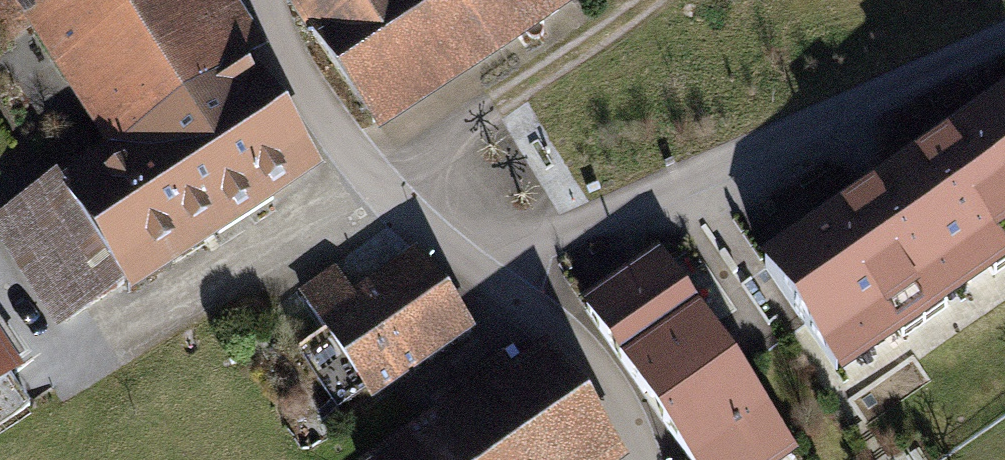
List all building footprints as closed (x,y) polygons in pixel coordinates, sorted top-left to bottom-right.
[(112,155),(156,127),(220,227),(317,164),(211,0),(12,0),(112,155)] [(380,139),(600,0),(291,0),(380,139)] [(845,375),(1004,266),(1004,102),(768,263),(845,375)] [(112,155),(63,186),(58,179),(0,216),(0,240),(59,331),(220,227),(156,127),(112,155)] [(337,274),(308,293),(377,396),(471,334),(418,253),(352,297),(337,274)] [(589,307),(694,459),(786,459),(796,453),(662,257),(589,307)] [(0,331),(0,386),(25,370),(0,331)] [(551,360),(516,385),(503,367),(443,408),(453,422),(399,459),(620,459),(551,360)]
